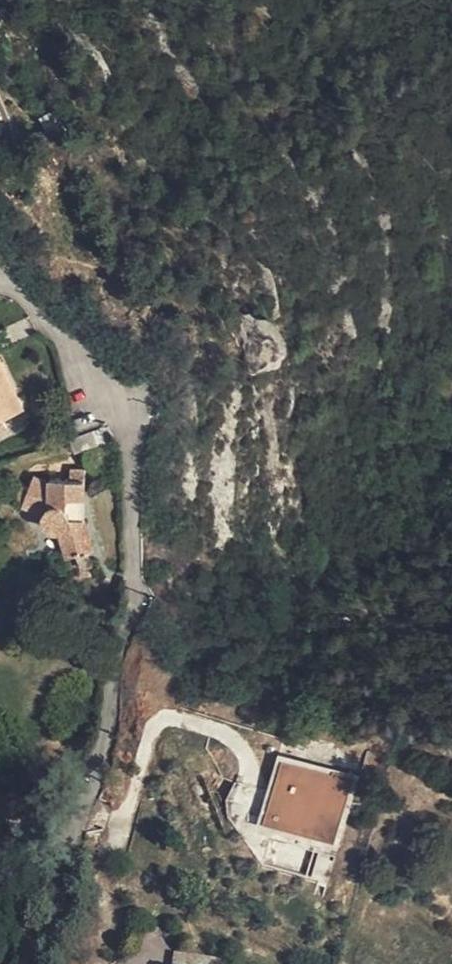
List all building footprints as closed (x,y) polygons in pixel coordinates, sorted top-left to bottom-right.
[(65,478),(63,480),(59,487),(51,484),(43,480),(38,489),(27,484),(20,497),(30,502),(29,506),(53,517),(52,528),(66,536),(73,556),(79,555),(93,553),(96,553),(89,517),(91,472),(78,470),(76,481),(65,478)] [(341,770),(270,749),(251,812),(322,833),(341,770)]
